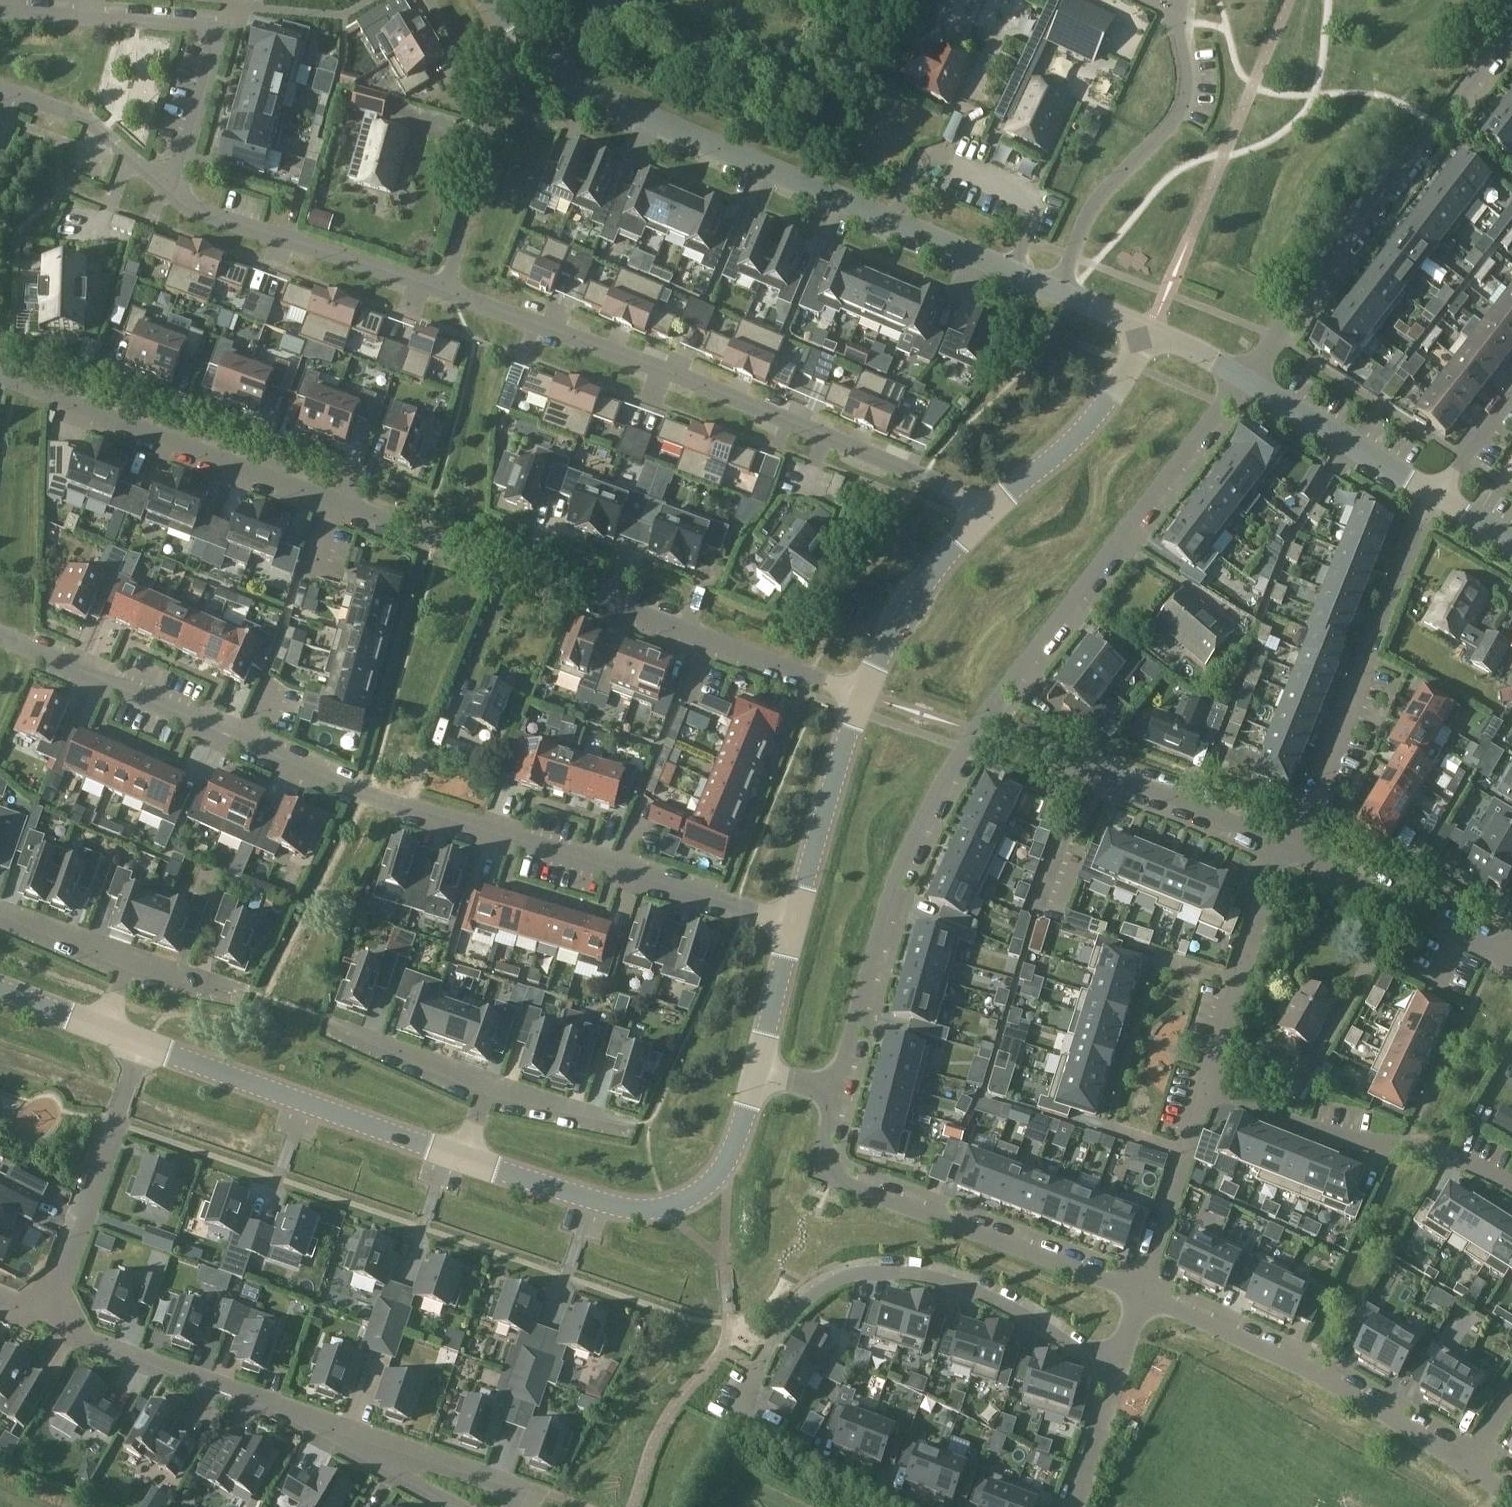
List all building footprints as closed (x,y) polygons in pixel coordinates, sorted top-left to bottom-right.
[(1073,97),(1033,78),(1050,41),(1093,62),(1112,22),(1065,0),(1050,0),(994,118),(1004,122),(1005,119),(1011,122),(1005,133),(1047,153),(1073,97)] [(387,20),(363,35),(375,55),(381,51),(389,64),(432,38),(419,18),(395,33),(387,20)] [(251,52),(300,65),(310,31),(284,24),(281,36),(257,30),(251,52)] [(309,36),(310,57),(339,56),(338,35),(309,36)] [(1110,49),(1128,56),(1133,44),(1115,37),(1110,49)] [(132,90),(160,91),(162,39),(134,38),(132,90)] [(444,58),(432,38),(389,64),(401,83),(395,87),(403,100),(427,85),(419,73),(444,58)] [(937,57),(926,51),(915,46),(903,73),(924,83),(920,93),(949,106),(969,63),(940,49),(937,57)] [(300,65),(251,52),(256,54),(250,75),(297,88),(294,87),(300,65)] [(343,74),(340,85),(353,89),(354,87),(354,85),(363,80),(343,74)] [(250,75),(244,97),(291,110),(297,88),(250,75)] [(330,97),(333,86),(325,84),(322,95),(330,97)] [(356,90),(351,109),(382,116),(387,97),(356,90)] [(330,97),(322,95),(319,107),(327,109),(330,97)] [(244,97),(238,119),(282,131),(283,131),(276,129),(281,108),(291,111),(291,110),(244,97)] [(1499,116),(1511,127),(1511,100),(1508,97),(1500,107),(1504,110),(1499,116)] [(1098,123),(1101,115),(1090,110),(1086,118),(1098,123)] [(348,127),(336,174),(349,178),(365,115),(356,113),(352,128),(348,127)] [(1483,137),(1511,159),(1511,127),(1499,116),(1483,137)] [(282,131),(238,119),(232,140),(227,139),(227,140),(276,153),(282,131)] [(356,183),(391,193),(407,135),(372,126),(356,183)] [(321,129),(313,127),(310,139),(312,139),(318,141),(321,129)] [(276,153),(227,140),(221,163),(263,174),(269,152),(276,154),(276,153)] [(547,174),(532,209),(545,215),(552,198),(574,207),(594,159),(571,149),(558,179),(547,174)] [(319,157),(308,154),(305,162),(317,165),(319,157)] [(600,162),(594,159),(574,207),(595,216),(592,224),(605,229),(616,203),(604,198),(617,169),(613,167),(615,164),(601,158),(600,162)] [(1451,163),(1442,175),(1477,203),(1493,182),(1461,158),(1455,166),(1451,163)] [(305,162),(303,169),(315,172),(317,165),(305,162)] [(315,172),(303,169),(298,189),(310,192),(315,172)] [(1437,189),(1431,197),(1463,222),(1477,203),(1442,175),(1433,186),(1437,189)] [(616,203),(605,229),(601,238),(613,243),(618,231),(641,241),(646,230),(662,191),(663,188),(640,178),(628,208),(616,203)] [(682,199),(662,191),(646,230),(667,238),(668,234),(682,199)] [(1431,197),(1416,217),(1445,238),(1448,241),(1463,222),(1431,197)] [(702,208),(682,199),(668,234),(688,242),(702,208)] [(688,242),(684,250),(704,259),(700,268),(714,274),(726,246),(715,241),(726,214),(703,205),(702,208),(688,242)] [(1504,211),(1499,218),(1509,226),(1511,221),(1511,217),(1504,211)] [(314,214),(309,229),(330,235),(335,220),(314,214)] [(114,217),(110,229),(132,237),(137,225),(114,217)] [(1416,217),(1402,235),(1430,257),(1445,238),(1416,217)] [(1509,226),(1499,218),(1494,225),(1504,232),(1509,226)] [(760,285),(781,238),(774,235),(776,231),(762,226),(761,229),(758,228),(745,257),(734,253),(723,279),(736,284),(739,276),(760,285)] [(1430,257),(1402,235),(1387,254),(1416,276),(1430,257)] [(1508,236),(1501,246),(1507,251),(1511,245),(1511,239),(1508,236)] [(186,298),(203,251),(181,243),(179,248),(153,238),(146,258),(172,268),(164,290),(186,298)] [(781,238),(760,285),(782,294),(779,302),(792,307),(803,281),(791,276),(804,247),(781,238)] [(570,279),(579,255),(548,241),(539,264),(518,255),(510,274),(531,283),(529,287),(551,297),(560,275),(570,279)] [(1484,257),(1475,250),(1470,256),(1479,263),(1484,257)] [(225,259),(203,251),(186,298),(208,306),(216,284),(242,293),(250,273),(224,264),(225,259)] [(1416,276),(1387,254),(1373,273),(1402,294),(1416,276)] [(579,255),(570,279),(585,285),(595,261),(579,255)] [(1479,263),(1470,256),(1465,262),(1474,270),(1479,263)] [(811,281),(799,309),(818,317),(823,315),(825,309),(839,315),(841,312),(857,273),(858,270),(836,260),(832,268),(825,287),(811,281)] [(631,261),(628,268),(639,272),(642,265),(631,261)] [(1495,266),(1489,261),(1482,271),(1488,275),(1495,266)] [(127,263),(124,276),(126,276),(127,277),(136,280),(140,267),(127,263)] [(64,308),(66,266),(43,265),(42,307),(64,308)] [(66,266),(64,308),(86,309),(88,267),(66,266)] [(256,290),(262,275),(252,271),(246,286),(256,290)] [(1482,271),(1474,280),(1480,285),(1488,275),(1482,271)] [(623,327),(643,281),(621,272),(612,294),(590,285),(582,305),(603,314),(601,318),(623,327)] [(857,273),(841,312),(861,320),(877,281),(857,273)] [(1373,273),(1358,292),(1390,317),(1406,297),(1402,294),(1373,273)] [(663,274),(659,281),(670,286),(673,278),(663,274)] [(643,281),(623,327),(645,336),(647,332),(668,341),(676,321),(655,312),(664,290),(643,281)] [(898,290),(877,281),(861,320),(882,329),(898,290)] [(321,347),(338,300),(316,292),(314,297),(289,287),(281,307),(307,317),(299,339),(321,347)] [(1455,295),(1446,287),(1441,294),(1450,301),(1455,295)] [(898,290),(882,329),(902,337),(918,298),(898,290)] [(1350,303),(1343,312),(1372,333),(1375,336),(1390,317),(1358,292),(1351,302),(1347,299),(1346,300),(1350,303)] [(254,323),(263,298),(250,294),(241,318),(254,323)] [(1441,294),(1435,300),(1445,308),(1450,301),(1441,294)] [(1498,311),(1511,322),(1511,295),(1511,294),(1498,311)] [(899,346),(896,352),(910,358),(912,352),(919,355),(917,360),(930,365),(934,360),(944,336),(933,332),(944,306),(943,305),(920,296),(920,295),(918,298),(902,337),(899,346)] [(1469,300),(1463,295),(1456,305),(1461,309),(1469,300)] [(263,298),(254,323),(267,327),(275,303),(263,298)] [(130,304),(117,300),(115,308),(127,312),(130,304)] [(361,308),(338,300),(321,347),(344,355),(352,333),(378,342),(385,322),(359,312),(361,308)] [(690,301),(680,325),(705,336),(715,312),(690,301)] [(1456,305),(1448,314),(1454,319),(1461,309),(1456,305)] [(86,309),(64,308),(42,307),(41,329),(85,331),(86,309)] [(150,376),(167,329),(146,321),(148,314),(133,309),(124,335),(137,340),(127,368),(150,376)] [(216,327),(228,331),(234,316),(222,311),(216,327)] [(1498,311),(1485,328),(1511,349),(1511,322),(1498,311)] [(1334,316),(1326,327),(1358,351),(1372,333),(1343,312),(1338,319),(1334,316)] [(1426,312),(1421,319),(1431,326),(1436,319),(1426,312)] [(939,357),(977,373),(980,367),(984,368),(988,357),(992,359),(999,342),(995,340),(1000,328),(974,318),(965,339),(949,333),(939,357)] [(744,378),(763,332),(741,323),(732,345),(711,336),(703,355),(724,364),(722,369),(744,378)] [(1415,326),(1410,332),(1420,339),(1425,333),(1415,326)] [(1358,351),(1326,327),(1311,346),(1320,353),(1319,354),(1320,355),(1321,353),(1347,373),(1362,354),(1358,351)] [(410,351),(398,346),(389,371),(424,384),(432,361),(454,369),(461,349),(439,341),(441,337),(418,328),(410,351)] [(1485,328),(1471,345),(1499,367),(1511,351),(1511,349),(1485,328)] [(167,329),(150,376),(172,384),(182,357),(195,361),(205,335),(190,330),(188,336),(167,329)] [(1442,335),(1436,330),(1429,339),(1435,344),(1442,335)] [(763,332),(744,378),(766,387),(768,382),(789,391),(797,372),(776,363),(785,341),(763,332)] [(1420,339),(1410,332),(1406,338),(1415,346),(1420,339)] [(1429,339),(1422,348),(1427,352),(1435,344),(1429,339)] [(235,407),(250,366),(229,359),(234,346),(219,340),(210,367),(223,372),(214,399),(235,407)] [(398,346),(387,342),(378,367),(389,371),(398,346)] [(823,349),(823,350),(834,354),(837,347),(826,343),(823,349)] [(850,345),(844,359),(866,367),(868,360),(871,353),(850,345)] [(1471,345),(1458,362),(1486,384),(1499,367),(1471,345)] [(811,352),(801,376),(813,381),(823,357),(811,352)] [(866,367),(865,368),(876,372),(887,376),(893,361),(883,357),(871,353),(868,360),(866,367)] [(836,362),(823,357),(813,381),(826,386),(836,362)] [(252,360),(250,366),(235,407),(258,415),(268,388),(282,393),(291,366),(277,361),(274,368),(252,360)] [(1458,362),(1445,379),(1473,401),(1486,384),(1458,362)] [(1398,373),(1388,365),(1383,372),(1393,379),(1395,376),(1398,373)] [(1414,372),(1404,365),(1399,370),(1409,378),(1414,372)] [(1398,373),(1395,376),(1405,384),(1409,378),(1399,370),(1398,373)] [(323,438),(340,391),(318,383),(321,377),(306,372),(297,398),(310,403),(300,430),(323,438)] [(1383,372),(1378,378),(1388,385),(1393,379),(1383,372)] [(865,428),(885,382),(863,373),(853,395),(832,386),(824,406),(845,415),(843,419),(865,428)] [(562,434),(580,387),(557,379),(556,384),(530,374),(522,394),(548,404),(540,426),(562,434)] [(1473,401),(1445,379),(1432,396),(1460,418),(1473,401)] [(906,391),(885,382),(865,428),(887,437),(889,433),(910,442),(918,422),(897,413),(906,391)] [(915,383),(911,393),(922,397),(926,388),(915,383)] [(506,386),(497,410),(510,415),(519,390),(506,386)] [(580,387),(562,434),(585,442),(593,420),(614,427),(622,407),(600,399),(602,395),(580,387)] [(340,391),(323,438),(345,446),(355,419),(368,424),(378,397),(363,392),(361,399),(340,391)] [(1432,396),(1413,420),(1426,428),(1429,424),(1445,437),(1460,418),(1432,396)] [(954,406),(961,412),(963,413),(969,405),(961,398),(954,406)] [(932,402),(922,426),(933,431),(951,410),(932,402)] [(387,461),(411,470),(415,458),(419,459),(425,442),(422,441),(428,423),(415,418),(418,412),(393,403),(383,429),(397,434),(387,461)] [(698,483),(715,436),(693,428),(691,433),(665,423),(658,443),(684,452),(676,475),(698,483)] [(1257,435),(1248,429),(1233,448),(1269,476),(1284,456),(1258,436),(1259,435),(1258,434),(1257,435)] [(630,459),(639,434),(626,430),(618,454),(630,459)] [(265,432),(267,459),(287,459),(286,431),(265,432)] [(639,434),(630,459),(643,463),(652,439),(639,434)] [(737,444),(715,436),(698,483),(720,491),(728,468),(750,476),(757,456),(735,448),(737,444)] [(1311,465),(1332,474),(1341,451),(1320,442),(1311,465)] [(90,494),(106,452),(93,447),(92,449),(83,446),(79,455),(75,453),(69,451),(69,446),(50,446),(48,499),(58,502),(62,504),(66,493),(88,501),(90,494)] [(1222,470),(1250,492),(1254,495),(1269,476),(1233,448),(1225,459),(1228,462),(1222,470)] [(119,457),(106,452),(90,494),(112,503),(110,509),(128,516),(137,492),(119,485),(128,463),(119,459),(119,457)] [(504,465),(497,486),(510,491),(506,502),(533,512),(552,457),(539,453),(534,467),(520,462),(518,470),(504,465)] [(558,496),(568,471),(554,466),(545,491),(558,496)] [(660,469),(655,481),(668,486),(670,487),(675,474),(660,469)] [(1216,478),(1209,488),(1237,510),(1250,492),(1222,470),(1217,477),(1213,474),(1212,475),(1216,478)] [(608,486),(568,471),(558,496),(577,503),(569,525),(578,528),(577,530),(590,535),(608,486)] [(169,531),(187,482),(174,477),(173,480),(164,476),(146,523),(169,531)] [(846,481),(835,476),(825,498),(836,503),(846,481)] [(751,503),(765,508),(774,483),(760,478),(751,503)] [(187,482),(169,531),(209,547),(218,522),(200,515),(209,493),(199,490),(200,487),(187,482)] [(1319,492),(1305,483),(1297,495),(1311,503),(1319,492)] [(638,485),(634,495),(648,500),(652,490),(638,485)] [(634,495),(608,486),(590,535),(604,540),(604,538),(614,541),(622,519),(640,526),(649,501),(648,500),(634,495)] [(1208,489),(1193,508),(1225,533),(1241,512),(1237,510),(1209,488),(1208,489)] [(151,497),(137,492),(128,516),(142,521),(151,497)] [(1364,495),(1350,530),(1383,543),(1391,523),(1371,515),(1375,503),(1375,504),(1376,503),(1364,495)] [(1299,498),(1295,505),(1305,511),(1309,504),(1299,498)] [(649,501),(640,526),(658,532),(651,549),(650,554),(659,557),(658,560),(671,564),(686,522),(665,514),(667,507),(649,501)] [(748,503),(740,514),(752,523),(760,511),(748,503)] [(218,522),(209,547),(227,553),(230,547),(252,555),(268,513),(254,508),(254,510),(244,507),(236,529),(218,522)] [(1326,513),(1316,507),(1312,514),(1322,520),(1326,513)] [(1188,515),(1184,512),(1175,524),(1211,552),(1225,533),(1193,508),(1188,515)] [(268,513),(252,555),(274,563),(271,570),(294,578),(301,553),(281,545),(289,523),(280,520),(281,518),(268,513)] [(1312,514),(1308,521),(1318,527),(1322,520),(1312,514)] [(686,522),(671,564),(671,565),(685,569),(686,567),(695,571),(703,548),(721,555),(730,530),(689,515),(686,522)] [(1170,538),(1164,547),(1196,571),(1211,552),(1175,524),(1166,535),(1170,538)] [(810,593),(825,572),(808,559),(819,544),(796,526),(789,535),(781,529),(756,563),(764,569),(757,578),(781,595),(793,580),(810,593)] [(1350,530),(1342,550),(1375,563),(1383,543),(1350,530)] [(1278,532),(1274,539),(1284,545),(1288,539),(1278,532)] [(1284,545),(1274,539),(1270,546),(1280,552),(1284,545)] [(1292,546),(1289,553),(1300,558),(1303,550),(1292,546)] [(108,547),(99,568),(108,572),(119,577),(128,556),(108,547)] [(1342,550),(1334,570),(1367,584),(1375,563),(1342,550)] [(1289,553),(1286,561),(1297,565),(1300,558),(1289,553)] [(165,563),(162,571),(174,575),(177,568),(165,563)] [(357,590),(395,602),(398,603),(405,578),(364,566),(361,579),(344,574),(341,586),(357,590)] [(109,599),(119,577),(108,572),(99,568),(94,579),(69,568),(52,606),(86,621),(96,600),(107,604),(109,599)] [(1334,570),(1326,590),(1359,604),(1367,584),(1334,570)] [(1486,597),(1452,576),(1425,622),(1478,652),(1484,642),(1466,632),(1486,597)] [(119,577),(109,599),(107,604),(117,609),(112,621),(134,632),(152,591),(119,577)] [(1258,578),(1256,586),(1267,590),(1270,582),(1258,578)] [(206,586),(195,582),(193,590),(204,594),(206,586)] [(300,585),(297,597),(305,599),(308,587),(300,585)] [(206,586),(204,594),(226,602),(228,594),(206,586)] [(1267,590),(1256,586),(1253,593),(1264,597),(1267,590)] [(1287,591),(1276,586),(1273,594),(1284,598),(1287,591)] [(395,602),(357,590),(352,612),(390,622),(395,602)] [(1156,623),(1205,665),(1234,633),(1184,590),(1156,623)] [(1326,590),(1318,610),(1351,624),(1359,604),(1326,590)] [(153,591),(152,591),(134,632),(157,641),(172,608),(150,598),(153,591)] [(239,598),(228,594),(226,602),(237,606),(239,598)] [(1273,594),(1270,601),(1282,605),(1284,598),(1273,594)] [(305,599),(297,597),(294,609),(302,611),(305,599)] [(172,608),(157,641),(179,651),(194,618),(172,608)] [(1351,624),(1318,610),(1309,632),(1313,633),(1343,644),(1351,624)] [(390,622),(352,612),(348,625),(340,623),(338,632),(345,634),(383,645),(390,622)] [(194,618),(179,651),(201,661),(216,627),(194,618)] [(238,637),(216,627),(201,661),(223,671),(238,637)] [(594,695),(604,668),(591,663),(601,636),(576,627),(572,639),(568,638),(562,655),(566,657),(559,674),(582,683),(580,689),(594,695)] [(1257,634),(1268,638),(1271,631),(1260,627),(1257,634)] [(284,641),(293,643),(296,632),(288,629),(284,641)] [(238,637),(223,671),(221,675),(244,686),(254,664),(264,668),(276,643),(276,641),(257,632),(252,643),(238,637)] [(345,634),(338,632),(331,654),(377,668),(383,645),(345,634)] [(1343,644),(1313,633),(1304,654),(1338,667),(1347,646),(1343,644)] [(1268,638),(1257,634),(1254,642),(1266,646),(1268,638)] [(1484,642),(1478,652),(1472,663),(1493,675),(1509,647),(1488,635),(1484,642)] [(293,643),(284,641),(276,661),(284,664),(293,643)] [(1084,651),(1081,648),(1070,662),(1106,690),(1117,676),(1126,684),(1140,666),(1116,648),(1109,657),(1090,643),(1084,651)] [(617,673),(604,668),(594,695),(609,700),(611,693),(633,701),(636,695),(635,694),(650,654),(627,646),(617,673)] [(331,654),(325,676),(333,678),(333,679),(371,690),(377,668),(331,654)] [(672,662),(650,654),(635,694),(636,695),(656,702),(651,715),(666,721),(676,694),(662,690),(672,662)] [(1304,654),(1298,670),(1296,674),(1330,687),(1338,667),(1304,654)] [(271,672),(279,675),(284,664),(276,661),(271,672)] [(1060,676),(1063,678),(1057,686),(1071,696),(1063,706),(1092,728),(1106,710),(1097,703),(1106,690),(1070,662),(1060,676)] [(1262,674),(1251,669),(1248,677),(1259,681),(1262,674)] [(1296,674),(1288,694),(1322,708),(1330,687),(1296,674)] [(1248,677),(1245,684),(1256,689),(1259,681),(1248,677)] [(322,689),(319,698),(365,710),(371,690),(333,679),(329,691),(322,689)] [(476,724),(496,731),(511,693),(485,682),(477,701),(468,697),(456,725),(473,732),(476,724)] [(1411,709),(1443,728),(1449,731),(1461,712),(1423,689),(1411,709)] [(1501,692),(1503,704),(1511,702),(1511,690),(1501,692)] [(63,751),(65,746),(70,736),(59,731),(68,709),(33,694),(17,732),(42,743),(37,755),(57,763),(63,751)] [(367,711),(365,710),(319,698),(306,694),(303,706),(324,711),(320,724),(360,736),(367,711)] [(1288,694),(1280,714),(1314,728),(1322,708),(1288,694)] [(734,723),(737,724),(771,738),(773,739),(783,715),(744,699),(734,723)] [(733,709),(721,704),(716,715),(728,720),(733,709)] [(1163,718),(1153,744),(1193,759),(1199,744),(1206,725),(1220,731),(1226,716),(1198,705),(1190,728),(1179,724),(1163,717),(1163,718)] [(1411,709),(1401,726),(1432,745),(1443,728),(1411,709)] [(680,710),(675,721),(683,724),(688,713),(680,710)] [(1235,710),(1232,717),(1244,721),(1247,714),(1235,710)] [(1280,714),(1272,735),(1306,748),(1314,728),(1280,714)] [(564,717),(562,724),(574,728),(576,720),(564,717)] [(1232,717),(1230,725),(1241,729),(1244,721),(1232,717)] [(683,724),(675,721),(671,732),(679,736),(683,724)] [(1110,723),(1102,733),(1112,741),(1120,730),(1110,723)] [(771,738),(737,724),(729,742),(764,756),(771,738)] [(1401,726),(1390,745),(1401,752),(1402,750),(1418,761),(1422,762),(1432,769),(1443,751),(1440,749),(1432,745),(1401,726)] [(63,751),(57,763),(53,774),(63,779),(66,773),(86,781),(103,743),(83,734),(73,756),(63,751),(65,746),(63,751)] [(597,734),(594,742),(607,746),(609,738),(597,734)] [(1306,748),(1272,735),(1264,755),(1297,768),(1306,748)] [(518,736),(509,759),(525,764),(518,786),(543,794),(544,789),(554,753),(556,746),(532,740),(518,736)] [(1225,737),(1222,745),(1233,749),(1236,742),(1225,737)] [(1478,749),(1486,753),(1492,743),(1484,739),(1478,749)] [(461,746),(449,740),(444,753),(456,758),(461,746)] [(764,756),(729,742),(721,763),(755,777),(764,756)] [(123,752),(103,743),(86,781),(106,790),(123,752)] [(1486,753),(1478,749),(1472,759),(1480,763),(1486,753)] [(667,765),(672,753),(664,750),(659,761),(667,765)] [(1401,752),(1391,770),(1422,788),(1433,769),(1432,769),(1422,762),(1418,761),(1402,750),(1401,752)] [(142,760),(123,752),(106,790),(125,799),(142,760)] [(577,760),(554,753),(544,789),(566,796),(577,760)] [(1297,768),(1264,755),(1256,774),(1289,789),(1297,768)] [(162,769),(142,760),(125,799),(145,807),(162,769)] [(577,760),(566,796),(590,803),(600,767),(577,760)] [(755,777),(721,763),(712,784),(746,798),(755,777)] [(600,767),(590,803),(614,810),(616,803),(627,806),(637,771),(625,767),(623,774),(600,767)] [(142,813),(142,814),(150,817),(164,823),(176,828),(186,805),(175,801),(185,779),(162,769),(145,807),(142,813)] [(656,770),(651,781),(659,784),(664,773),(656,770)] [(1391,770),(1380,787),(1412,806),(1422,788),(1391,770)] [(1459,771),(1452,782),(1460,787),(1467,775),(1459,771)] [(1497,794),(1511,803),(1511,777),(1509,775),(1497,794)] [(221,835),(242,785),(220,776),(212,793),(202,788),(188,820),(221,835)] [(659,784),(651,781),(646,793),(654,796),(659,784)] [(987,781),(977,802),(1009,816),(1021,790),(1006,783),(1006,782),(1002,781),(1000,787),(987,781)] [(1452,782),(1446,793),(1454,798),(1460,787),(1452,782)] [(746,798),(712,784),(704,804),(738,819),(746,798)] [(266,796),(242,785),(221,835),(255,850),(267,822),(271,812),(261,807),(266,796)] [(1379,788),(1369,805),(1401,824),(1406,827),(1417,809),(1412,806),(1380,787),(1380,788),(1379,788)] [(1009,816),(977,802),(967,822),(1000,836),(1009,816)] [(648,822),(678,835),(686,816),(656,803),(648,822)] [(86,809),(74,804),(67,821),(78,826),(86,809)] [(738,819),(704,804),(696,822),(730,836),(738,819)] [(277,827),(267,822),(255,850),(275,858),(280,847),(305,858),(322,820),(287,805),(277,827)] [(1369,805),(1357,824),(1394,846),(1406,827),(1401,824),(1369,805)] [(1437,807),(1431,818),(1439,823),(1445,812),(1437,807)] [(1479,826),(1490,832),(1481,847),(1511,865),(1511,833),(1510,832),(1511,829),(1511,819),(1491,807),(1479,826)] [(1431,818),(1424,830),(1433,834),(1439,823),(1431,818)] [(8,851),(17,825),(4,820),(3,825),(0,824),(0,849),(8,851)] [(101,821),(98,827),(110,832),(112,825),(101,821)] [(730,836),(696,822),(694,821),(684,845),(723,861),(733,837),(730,836)] [(967,822),(958,842),(997,859),(1007,839),(1000,836),(967,822)] [(1050,835),(1053,827),(1042,823),(1039,831),(1050,835)] [(124,830),(112,825),(110,832),(121,836),(124,830)] [(1427,856),(1428,856),(1438,862),(1455,832),(1445,826),(1427,856)] [(24,832),(17,853),(23,856),(30,834),(24,832)] [(23,856),(18,868),(27,871),(19,894),(23,895),(26,896),(25,900),(36,903),(39,904),(40,901),(46,903),(64,854),(42,846),(45,839),(45,838),(30,833),(30,834),(23,856)] [(1091,846),(1079,877),(1091,882),(1095,872),(1117,881),(1132,845),(1108,835),(1102,851),(1091,846)] [(1422,853),(1428,842),(1421,837),(1414,848),(1422,853)] [(419,847),(393,839),(375,899),(400,907),(405,891),(418,894),(421,881),(409,878),(419,847)] [(997,859),(958,842),(949,862),(988,879),(997,859)] [(1045,848),(1034,844),(1031,851),(1043,855),(1045,848)] [(1132,845),(1117,881),(1113,890),(1136,899),(1138,895),(1154,854),(1132,845)] [(1219,876),(1229,851),(1219,847),(1210,872),(1219,876)] [(1462,879),(1475,886),(1480,877),(1504,891),(1511,877),(1511,865),(1481,847),(1480,848),(1462,879)] [(64,854),(46,903),(53,905),(52,909),(65,913),(67,910),(70,911),(80,881),(92,885),(101,859),(79,851),(77,858),(74,857),(64,854)] [(1031,851),(1029,859),(1040,863),(1043,855),(1031,851)] [(1174,862),(1154,854),(1138,895),(1157,903),(1174,862)] [(174,855),(172,861),(182,866),(185,859),(174,855)] [(413,911),(425,914),(427,907),(451,914),(466,864),(461,862),(462,859),(447,855),(447,857),(446,858),(441,857),(433,885),(421,881),(418,894),(413,911)] [(988,879),(949,862),(939,882),(976,898),(978,899),(988,879)] [(1174,862),(1157,903),(1155,907),(1178,916),(1182,908),(1197,871),(1174,862)] [(136,934),(148,899),(151,891),(129,883),(132,876),(119,871),(110,898),(121,902),(112,929),(135,937),(136,934)] [(1216,879),(1197,871),(1182,908),(1201,915),(1216,879)] [(1216,879),(1201,915),(1198,924),(1231,938),(1241,914),(1230,910),(1239,887),(1216,878),(1216,879)] [(976,898),(939,882),(930,902),(966,919),(976,898)] [(1019,885),(1017,892),(1028,896),(1031,889),(1019,885)] [(496,938),(508,898),(487,891),(481,909),(470,906),(462,933),(474,936),(475,931),(496,938)] [(1017,892),(1014,900),(1025,904),(1028,896),(1017,892)] [(168,906),(155,942),(154,945),(178,953),(187,925),(199,930),(208,903),(195,898),(190,913),(168,906)] [(245,973),(252,953),(248,952),(258,926),(233,917),(239,903),(226,898),(216,924),(228,929),(217,959),(231,964),(230,967),(245,973)] [(508,898),(496,938),(497,938),(498,933),(518,939),(529,904),(508,898)] [(148,899),(136,934),(155,942),(168,906),(148,899)] [(529,904),(518,939),(539,945),(549,910),(529,904)] [(570,916),(549,910),(539,945),(559,951),(570,916)] [(640,916),(625,966),(650,973),(652,964),(664,968),(664,966),(676,926),(664,923),(659,921),(660,918),(646,914),(645,917),(640,916)] [(590,922),(570,916),(559,951),(579,957),(577,964),(578,964),(590,922)] [(936,934),(919,930),(913,952),(954,963),(960,941),(974,945),(977,935),(939,921),(936,934)] [(590,922),(578,964),(599,971),(597,975),(609,979),(617,950),(606,947),(612,928),(590,922)] [(1092,922),(1089,933),(1096,936),(1100,924),(1092,922)] [(1100,924),(1096,936),(1104,938),(1107,926),(1100,924)] [(664,968),(661,977),(685,984),(685,986),(697,990),(700,980),(713,937),(708,936),(709,932),(694,928),(693,931),(688,930),(676,926),(664,966),(664,968)] [(1146,932),(1138,930),(1135,941),(1142,944),(1146,932)] [(1146,932),(1142,944),(1150,946),(1153,934),(1146,932)] [(1089,970),(1088,972),(1097,974),(1098,973),(1135,985),(1142,963),(1119,956),(1123,945),(1099,937),(1095,948),(1095,950),(1089,970)] [(1044,944),(1032,940),(1028,952),(1041,956),(1044,944)] [(1013,941),(1010,949),(1022,952),(1024,944),(1013,941)] [(1178,955),(1186,957),(1189,946),(1182,943),(1178,955)] [(1022,952),(1010,949),(1008,956),(1020,960),(1022,952)] [(954,963),(913,952),(907,973),(948,985),(954,963)] [(367,1011),(378,981),(390,985),(399,959),(387,954),(384,962),(374,958),(371,966),(357,961),(348,986),(344,985),(337,1004),(353,1010),(354,1006),(367,1011)] [(509,968),(497,965),(495,972),(507,976),(509,968)] [(1024,966),(1022,974),(1033,977),(1036,970),(1024,966)] [(458,968),(456,976),(468,979),(470,972),(458,968)] [(509,968),(507,976),(518,979),(520,972),(509,968)] [(481,975),(470,972),(468,979),(479,983),(481,975)] [(407,973),(400,993),(398,1000),(409,1004),(400,1032),(423,1040),(424,1037),(436,1001),(442,986),(407,973)] [(948,985),(907,973),(901,995),(942,1006),(948,985)] [(1091,995),(1129,1007),(1129,1006),(1135,985),(1098,973),(1097,974),(1091,995)] [(1033,977),(1022,974),(1020,982),(1031,985),(1033,977)] [(541,978),(529,975),(527,982),(539,985),(541,978)] [(1281,1029),(1309,1046),(1334,1003),(1307,987),(1281,1029)] [(568,993),(556,990),(554,998),(566,1001),(568,993)] [(1010,994),(998,991),(996,998),(1008,1002),(1010,994)] [(1075,1014),(1075,1015),(1084,1018),(1121,1030),(1122,1030),(1122,1029),(1129,1007),(1091,995),(1082,992),(1075,1014)] [(1384,998),(1373,992),(1369,999),(1380,1005),(1384,998)] [(942,1006),(901,995),(895,1017),(910,1021),(907,1032),(946,1043),(950,1031),(936,1027),(942,1006)] [(1426,1001),(1413,995),(1404,1015),(1440,1033),(1449,1012),(1441,1008),(1443,1005),(1428,998),(1426,1001)] [(619,996),(616,1007),(627,1010),(631,1000),(619,996)] [(996,998),(994,1006),(1005,1009),(1008,1002),(996,998)] [(1369,999),(1365,1006),(1376,1012),(1380,1005),(1369,999)] [(436,1001),(424,1037),(445,1044),(456,1008),(436,1001)] [(458,1004),(456,1008),(445,1044),(465,1051),(479,1011),(458,1004)] [(479,1011),(465,1051),(464,1054),(488,1062),(497,1035),(509,1039),(518,1012),(505,1008),(502,1015),(480,1008),(479,1011)] [(547,1078),(562,1028),(539,1021),(541,1014),(528,1010),(520,1037),(532,1041),(523,1071),(526,1072),(525,1076),(539,1080),(540,1076),(547,1078)] [(1023,1014),(1011,1010),(1009,1018),(1021,1021),(1023,1014)] [(1404,1015),(1400,1013),(1390,1033),(1423,1049),(1431,1052),(1440,1033),(1404,1015)] [(1009,1018),(1007,1026),(1018,1029),(1021,1021),(1009,1018)] [(1084,1018),(1077,1039),(1085,1042),(1116,1051),(1116,1050),(1115,1050),(1121,1030),(1084,1018)] [(562,1028),(547,1078),(553,1080),(552,1084),(566,1088),(567,1084),(570,1085),(574,1075),(577,1065),(579,1056),(591,1060),(600,1030),(587,1026),(586,1027),(584,1035),(562,1028)] [(1352,1030),(1348,1037),(1359,1043),(1363,1036),(1352,1030)] [(652,1049),(627,1042),(629,1035),(616,1031),(608,1058),(619,1061),(610,1094),(624,1098),(623,1100),(639,1105),(645,1085),(641,1084),(652,1049)] [(1423,1049),(1390,1033),(1381,1053),(1414,1068),(1421,1072),(1431,1052),(1423,1049)] [(1359,1043),(1348,1037),(1345,1044),(1355,1050),(1359,1043)] [(1077,1039),(1071,1060),(1109,1072),(1116,1051),(1085,1042),(1077,1039)] [(889,1040),(884,1062),(924,1073),(930,1051),(889,1040)] [(994,1048),(983,1044),(981,1052),(992,1055),(994,1048)] [(992,1055),(981,1052),(978,1060),(990,1063),(992,1055)] [(1414,1068),(1381,1053),(1371,1073),(1380,1077),(1412,1092),(1421,1072),(1414,1068)] [(999,1054),(996,1062),(1008,1065),(1010,1057),(999,1054)] [(1061,1058),(1054,1080),(1101,1095),(1108,1073),(1109,1073),(1109,1072),(1071,1060),(1062,1057),(1061,1058)] [(1298,1103),(1317,1070),(1318,1068),(1301,1058),(1281,1093),(1298,1103)] [(884,1062),(878,1084),(912,1093),(919,1095),(924,1073),(884,1062)] [(1008,1065),(996,1062),(994,1069),(1006,1073),(1008,1065)] [(1332,1070),(1325,1066),(1320,1076),(1327,1080),(1332,1070)] [(1412,1092),(1380,1077),(1370,1097),(1402,1112),(1412,1092)] [(1101,1095),(1054,1080),(1048,1102),(1094,1117),(1101,1095)] [(878,1084),(872,1105),(907,1114),(907,1111),(912,1094),(912,1093),(878,1084)] [(969,1110),(973,1103),(962,1098),(959,1104),(969,1110)] [(969,1110),(959,1104),(955,1111),(966,1117),(969,1110)] [(872,1106),(867,1125),(901,1134),(906,1115),(907,1114),(872,1105),(872,1106)] [(1012,1109),(1004,1106),(1000,1118),(1008,1120),(1012,1109)] [(1494,1124),(1511,1134),(1511,1112),(1504,1107),(1494,1124)] [(1012,1109),(1008,1120),(1029,1127),(1032,1115),(1019,1111),(1012,1109)] [(1052,1121),(1038,1117),(1034,1128),(1049,1133),(1052,1121)] [(1239,1165),(1254,1127),(1232,1119),(1223,1141),(1217,1156),(1219,1157),(1239,1165)] [(1052,1121),(1049,1133),(1057,1135),(1061,1124),(1052,1121)] [(866,1129),(860,1150),(905,1161),(908,1150),(910,1140),(910,1139),(911,1136),(901,1134),(867,1125),(866,1128),(866,1129)] [(950,1139),(962,1143),(965,1133),(947,1127),(943,1138),(950,1140),(950,1139)] [(1255,1128),(1254,1127),(1239,1165),(1260,1173),(1256,1182),(1258,1182),(1275,1137),(1255,1129),(1255,1128)] [(1094,1134),(1087,1132),(1083,1144),(1091,1146),(1094,1134)] [(1203,1133),(1195,1162),(1214,1170),(1219,1157),(1217,1156),(1223,1141),(1203,1133)] [(1094,1134),(1091,1146),(1098,1148),(1102,1137),(1094,1134)] [(1275,1137),(1258,1182),(1279,1191),(1297,1146),(1275,1137)] [(950,1140),(942,1162),(953,1166),(962,1143),(950,1139),(950,1140)] [(1136,1147),(1128,1145),(1124,1156),(1132,1159),(1136,1147)] [(1319,1154),(1297,1146),(1279,1191),(1301,1200),(1319,1154)] [(1143,1150),(1136,1147),(1132,1159),(1140,1161),(1143,1150)] [(978,1196),(993,1156),(973,1148),(958,1188),(978,1196)] [(1341,1163),(1319,1154),(1301,1200),(1323,1208),(1341,1163)] [(993,1156),(978,1196),(999,1204),(1014,1163),(993,1156)] [(134,1181),(128,1198),(136,1201),(136,1202),(169,1213),(179,1184),(170,1181),(173,1172),(168,1171),(170,1167),(154,1162),(153,1166),(149,1164),(142,1184),(134,1181)] [(1014,1163),(999,1204),(1020,1211),(1035,1171),(1014,1163)] [(1363,1171),(1341,1163),(1323,1208),(1345,1217),(1344,1217),(1356,1222),(1365,1198),(1354,1194),(1363,1171)] [(1035,1171),(1020,1211),(1041,1219),(1056,1179),(1035,1171)] [(9,1211),(4,1220),(0,1217),(0,1261),(2,1263),(16,1236),(10,1233),(15,1225),(14,1225),(18,1215),(31,1222),(44,1198),(0,1176),(0,1206),(9,1211)] [(1056,1179),(1041,1219),(1061,1227),(1076,1186),(1056,1179)] [(1232,1186),(1225,1183),(1219,1194),(1226,1198),(1232,1186)] [(1076,1186),(1061,1227),(1082,1234),(1097,1194),(1076,1186)] [(1239,1190),(1232,1186),(1226,1198),(1234,1201),(1239,1190)] [(251,1254),(260,1228),(248,1223),(252,1209),(243,1206),(246,1198),(242,1196),(243,1192),(228,1187),(226,1191),(222,1189),(215,1210),(207,1207),(202,1222),(210,1225),(209,1227),(240,1237),(227,1276),(231,1277),(242,1281),(251,1254)] [(1437,1208),(1427,1202),(1414,1224),(1424,1230),(1424,1229),(1447,1243),(1452,1235),(1473,1202),(1450,1188),(1437,1208)] [(1118,1202),(1097,1194),(1082,1234),(1103,1242),(1118,1202)] [(1118,1202),(1103,1242),(1110,1245),(1110,1246),(1123,1251),(1128,1239),(1139,1243),(1148,1213),(1137,1209),(1118,1202)] [(1266,1202),(1261,1213),(1268,1216),(1273,1205),(1266,1202)] [(1473,1202),(1452,1235),(1469,1246),(1491,1213),(1473,1202)] [(1281,1209),(1273,1205),(1268,1216),(1275,1220),(1281,1209)] [(260,1228),(251,1254),(266,1259),(270,1248),(303,1259),(304,1257),(312,1260),(317,1245),(309,1242),(316,1221),(312,1220),(313,1216),(297,1211),(296,1215),(292,1213),(289,1222),(280,1218),(275,1233),(260,1228)] [(1491,1213),(1469,1246),(1464,1255),(1485,1268),(1490,1259),(1511,1226),(1491,1213)] [(98,1244),(105,1219),(93,1216),(86,1240),(98,1244)] [(1307,1221),(1302,1232),(1309,1236),(1314,1225),(1307,1221)] [(1314,1225),(1309,1236),(1317,1239),(1322,1228),(1314,1225)] [(1490,1259),(1485,1268),(1504,1279),(1509,1271),(1511,1267),(1511,1227),(1511,1226),(1490,1259)] [(1198,1229),(1192,1244),(1172,1235),(1165,1259),(1181,1267),(1178,1272),(1185,1275),(1183,1280),(1199,1287),(1221,1239),(1198,1229)] [(149,1231),(144,1245),(171,1254),(175,1240),(149,1231)] [(352,1255),(346,1272),(354,1275),(354,1276),(387,1288),(389,1282),(397,1258),(388,1255),(390,1247),(386,1245),(388,1242),(372,1236),(371,1240),(367,1239),(360,1258),(352,1255)] [(1221,1239),(1199,1287),(1215,1294),(1217,1290),(1224,1293),(1226,1287),(1238,1293),(1248,1270),(1236,1264),(1243,1250),(1221,1239)] [(423,1267),(415,1291),(413,1297),(446,1308),(447,1306),(456,1309),(461,1294),(452,1291),(459,1270),(455,1269),(456,1265),(441,1260),(440,1264),(435,1262),(433,1271),(423,1267)] [(1248,1270),(1238,1293),(1249,1298),(1247,1304),(1253,1307),(1252,1311),(1268,1318),(1289,1271),(1266,1260),(1260,1275),(1248,1270)] [(1435,1283),(1439,1276),(1428,1270),(1424,1277),(1435,1283)] [(1290,1271),(1289,1271),(1268,1318),(1284,1326),(1285,1321),(1292,1324),(1295,1319),(1311,1326),(1322,1304),(1305,1296),(1310,1286),(1288,1275),(1290,1271)] [(101,1317),(100,1321),(115,1326),(117,1322),(121,1324),(124,1315),(133,1318),(138,1304),(152,1309),(161,1282),(146,1277),(142,1288),(110,1278),(109,1280),(101,1277),(96,1292),(104,1295),(97,1315),(101,1317)] [(531,1337),(534,1326),(541,1307),(531,1304),(534,1296),(530,1295),(531,1291),(516,1285),(515,1289),(510,1288),(503,1308),(495,1306),(490,1320),(498,1323),(497,1326),(531,1337)] [(245,1286),(240,1299),(257,1305),(262,1291),(245,1286)] [(1464,1300),(1469,1293),(1457,1286),(1453,1294),(1464,1300)] [(302,1309),(302,1293),(282,1292),(281,1308),(302,1309)] [(872,1303),(864,1327),(877,1331),(874,1340),(898,1348),(913,1298),(897,1292),(895,1297),(888,1295),(884,1307),(872,1303)] [(1469,1293),(1464,1300),(1474,1306),(1478,1299),(1469,1293)] [(937,1305),(913,1298),(898,1348),(921,1355),(926,1339),(939,1343),(946,1319),(934,1315),(937,1305)] [(182,1305),(174,1302),(169,1317),(177,1320),(170,1341),(175,1342),(173,1346),(189,1351),(190,1347),(194,1349),(197,1340),(206,1343),(211,1329),(224,1334),(233,1307),(219,1302),(215,1314),(183,1303),(182,1305)] [(395,1307),(382,1303),(373,1326),(387,1331),(395,1307)] [(866,1308),(853,1304),(846,1329),(858,1333),(866,1308)] [(1357,1319),(1345,1341),(1358,1349),(1355,1354),(1361,1358),(1359,1362),(1374,1371),(1394,1333),(1375,1322),(1380,1313),(1365,1305),(1357,1319)] [(233,1307),(224,1334),(239,1339),(234,1353),(243,1356),(240,1364),(244,1366),(243,1370),(258,1375),(260,1371),(264,1373),(271,1352),(279,1355),(284,1340),(276,1337),(277,1335),(245,1324),(249,1313),(233,1307)] [(395,1307),(387,1331),(401,1335),(409,1312),(395,1307)] [(552,1361),(544,1384),(554,1387),(562,1364),(560,1364),(565,1349),(590,1357),(591,1354),(600,1357),(605,1342),(596,1340),(603,1319),(599,1318),(600,1314),(585,1309),(584,1313),(579,1311),(576,1320),(567,1317),(557,1346),(556,1346),(551,1361),(552,1361)] [(1507,1316),(1497,1309),(1493,1316),(1503,1323),(1507,1316)] [(1507,1316),(1503,1323),(1511,1328),(1511,1318),(1507,1316)] [(959,1337),(946,1333),(939,1357),(951,1361),(949,1365),(972,1373),(987,1327),(971,1322),(969,1327),(962,1325),(959,1337)] [(1399,1325),(1394,1333),(1374,1371),(1389,1379),(1392,1375),(1398,1379),(1401,1374),(1412,1380),(1424,1358),(1414,1352),(1422,1338),(1400,1325),(1399,1325)] [(387,1331),(373,1326),(365,1349),(379,1354),(387,1331)] [(987,1327),(972,1373),(971,1377),(996,1385),(1001,1370),(1013,1373),(1020,1349),(1008,1346),(1011,1335),(987,1327)] [(456,1347),(456,1329),(441,1328),(441,1347),(456,1347)] [(802,1330),(787,1360),(790,1361),(813,1374),(818,1377),(827,1361),(823,1358),(831,1343),(807,1330),(806,1332),(802,1330)] [(401,1335),(387,1331),(379,1354),(393,1359),(401,1335)] [(1432,1344),(1424,1358),(1412,1380),(1423,1386),(1420,1392),(1426,1395),(1424,1399),(1439,1408),(1465,1363),(1432,1344)] [(8,1418),(7,1418),(25,1429),(52,1382),(35,1372),(33,1375),(26,1371),(32,1361),(8,1347),(2,1357),(0,1356),(0,1398),(7,1403),(8,1401),(15,1405),(8,1418)] [(328,1352),(327,1355),(318,1352),(313,1367),(322,1370),(315,1390),(319,1391),(318,1395),(333,1400),(334,1397),(339,1398),(342,1390),(351,1393),(361,1363),(328,1352)] [(525,1352),(517,1375),(531,1379),(539,1356),(525,1352)] [(539,1356),(531,1379),(544,1384),(552,1361),(551,1361),(539,1356)] [(1034,1362),(1022,1358),(1014,1383),(1027,1386),(1020,1406),(1044,1414),(1060,1364),(1036,1356),(1034,1362)] [(774,1394),(768,1405),(790,1417),(813,1374),(790,1361),(773,1393),(774,1394)] [(1465,1363),(1439,1408),(1454,1417),(1457,1413),(1463,1417),(1466,1411),(1479,1419),(1492,1398),(1479,1390),(1487,1376),(1465,1363)] [(1060,1364),(1044,1414),(1080,1425),(1089,1397),(1077,1393),(1082,1376),(1075,1374),(1077,1369),(1060,1364)] [(420,1384),(387,1372),(377,1402),(387,1405),(384,1413),(388,1415),(387,1419),(402,1424),(403,1420),(408,1422),(420,1384)] [(79,1373),(55,1414),(84,1431),(87,1425),(108,1437),(121,1416),(107,1408),(106,1409),(99,1405),(107,1390),(79,1373)] [(591,1381),(587,1393),(601,1398),(612,1379),(602,1373),(597,1383),(591,1381)] [(531,1379),(517,1375),(509,1398),(523,1403),(531,1379)] [(531,1379),(523,1403),(536,1407),(544,1384),(531,1379)] [(177,1437),(170,1433),(180,1417),(153,1401),(124,1449),(145,1461),(149,1454),(163,1462),(159,1469),(176,1479),(196,1444),(179,1434),(177,1437)] [(505,1412),(493,1408),(472,1401),(471,1404),(462,1401),(457,1416),(466,1418),(459,1439),(463,1441),(462,1444),(477,1450),(478,1446),(483,1447),(485,1439),(495,1442),(505,1412)] [(836,1408),(827,1431),(839,1436),(834,1448),(841,1450),(840,1455),(856,1461),(857,1461),(872,1422),(875,1413),(875,1412),(851,1403),(848,1412),(836,1408)] [(531,1422),(528,1432),(521,1451),(530,1454),(528,1463),(532,1464),(530,1468),(546,1473),(547,1469),(551,1471),(559,1450),(567,1453),(572,1438),(564,1435),(564,1433),(531,1422)] [(872,1422),(857,1461),(873,1467),(874,1463),(881,1466),(883,1460),(895,1464),(904,1441),(892,1436),(895,1430),(872,1422)] [(0,1443),(0,1452),(11,1459),(21,1442),(10,1436),(7,1442),(2,1439),(0,1443)] [(233,1486),(250,1497),(253,1498),(278,1456),(249,1440),(240,1455),(230,1448),(230,1447),(229,1447),(221,1461),(210,1454),(197,1476),(228,1495),(233,1486)] [(907,1445),(898,1468),(910,1473),(906,1485),(913,1487),(911,1492),(926,1498),(942,1458),(907,1445)] [(1038,1455),(1031,1452),(1027,1464),(1034,1467),(1038,1455)] [(942,1458),(926,1498),(927,1498),(928,1498),(944,1504),(946,1500),(953,1502),(955,1497),(967,1501),(976,1478),(963,1473),(967,1462),(945,1454),(943,1453),(942,1458)] [(352,1489),(323,1472),(315,1486),(308,1482),(309,1480),(297,1473),(284,1495),(303,1506),(302,1506),(341,1506),(352,1489)] [(979,1481),(970,1505),(976,1506),(1009,1506),(1018,1486),(994,1477),(991,1486),(979,1481)] [(1018,1486),(1009,1506),(1036,1506),(1041,1495),(1018,1486)]
